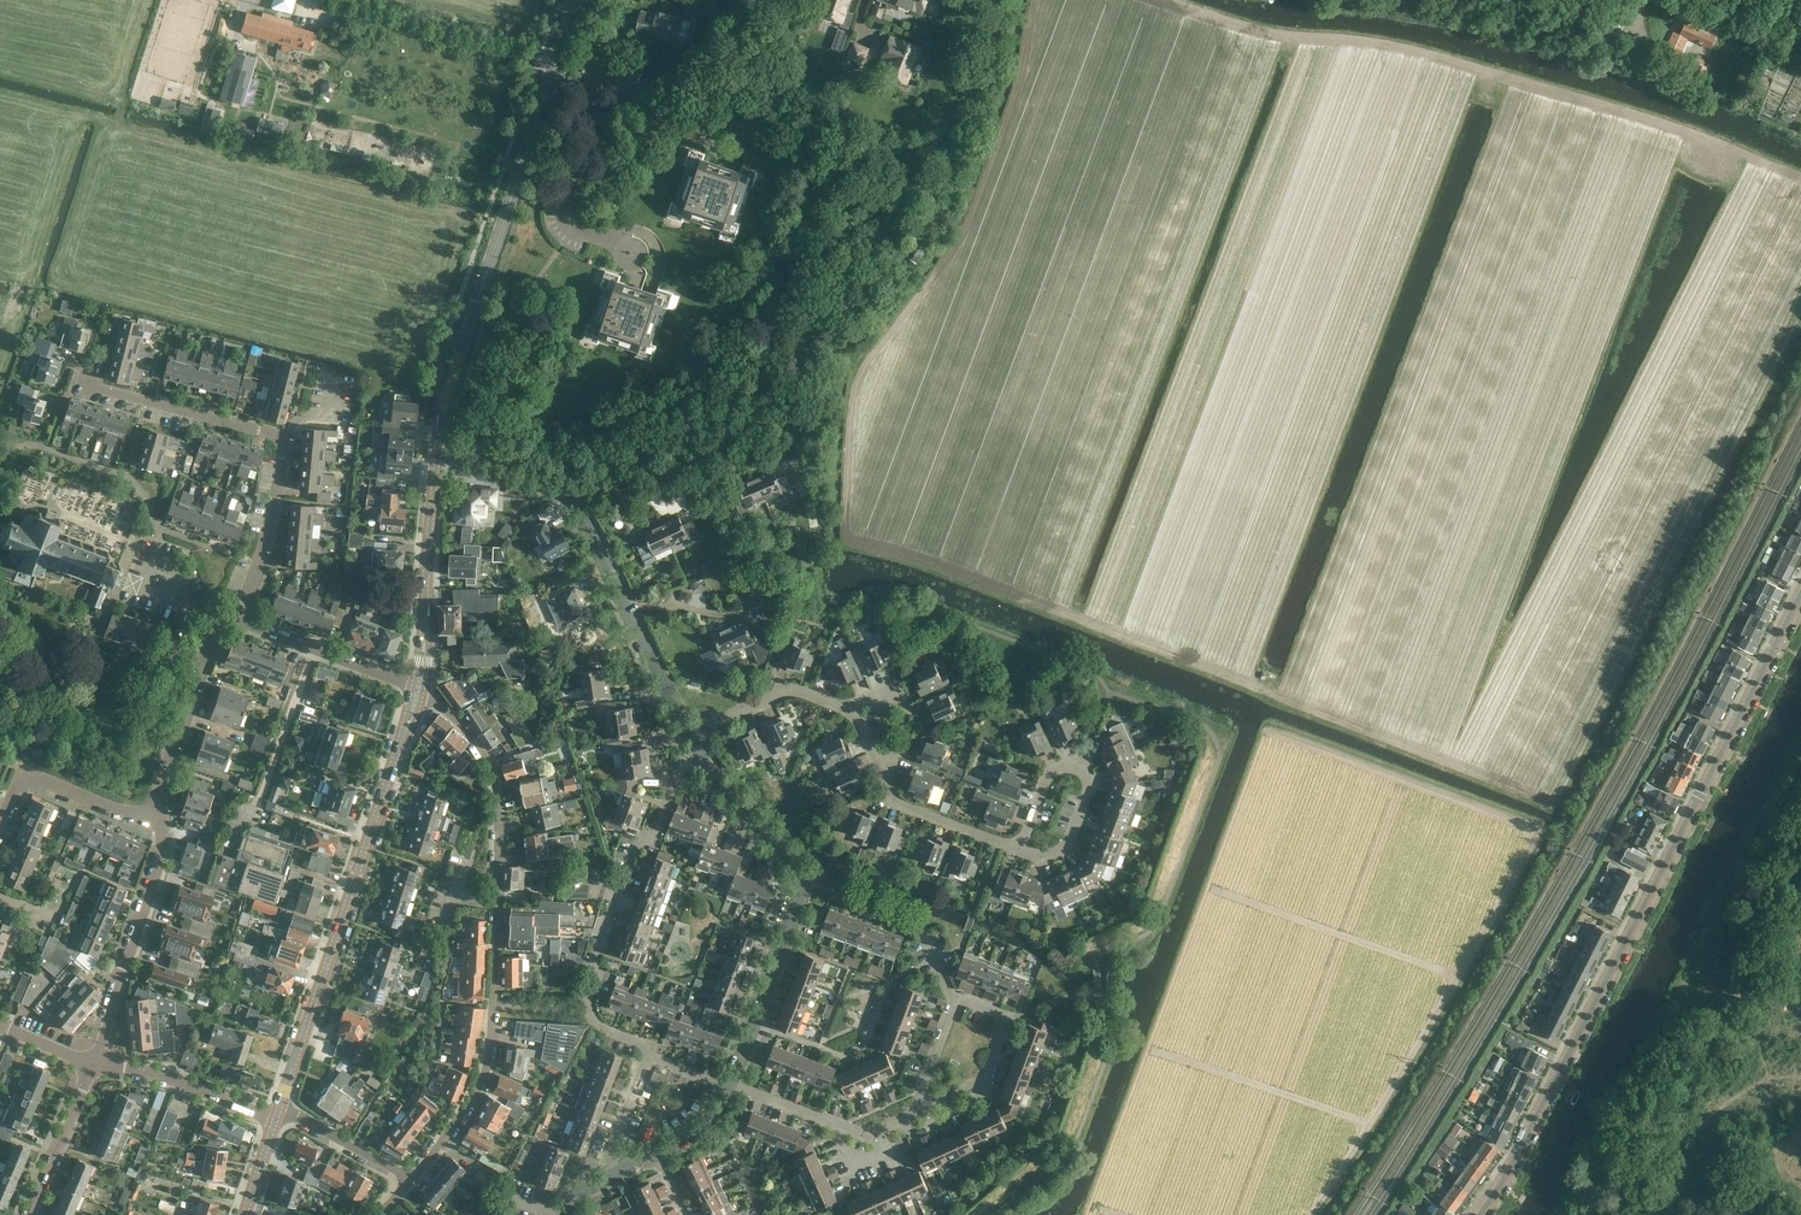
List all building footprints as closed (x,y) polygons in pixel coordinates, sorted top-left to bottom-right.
[(292,12),(295,0),(272,0),(271,8),(292,12)] [(819,14),(822,15),(821,19),(831,23),(832,19),(841,22),(840,26),(848,29),(854,13),(846,11),(850,0),(824,0),(819,14)] [(877,0),(887,4),(889,0),(900,4),(898,8),(908,12),(910,8),(922,12),(926,0),(877,0)] [(1596,14),(1611,21),(1615,13),(1599,6),(1596,14)] [(678,39),(685,41),(690,21),(683,19),(656,12),(656,15),(641,11),(636,32),(659,38),(660,35),(678,39)] [(279,45),(275,57),(286,60),(291,46),(311,52),(316,33),(291,26),(293,22),(262,13),(261,17),(246,13),(240,31),(279,42),(278,45),(279,45)] [(1687,18),(1680,34),(1676,32),(1665,58),(1687,68),(1684,74),(1702,82),(1708,68),(1702,66),(1705,59),(1696,55),(1694,60),(1693,60),(1692,61),(1680,56),(1688,37),(1710,47),(1715,36),(1694,26),(1695,22),(1687,18)] [(839,32),(836,48),(844,49),(847,34),(839,32)] [(905,83),(920,48),(899,40),(899,41),(891,38),(882,58),(891,61),(885,74),(905,83)] [(868,49),(853,43),(847,58),(862,64),(868,49)] [(241,106),(255,58),(234,52),(220,99),(241,106)] [(162,95),(160,106),(173,109),(176,99),(162,95)] [(285,125),(261,118),(257,131),(281,138),(285,125)] [(239,125),(238,133),(252,136),(254,128),(239,125)] [(741,173),(730,170),(702,161),(704,154),(690,150),(685,164),(691,166),(679,204),(673,202),(668,216),(681,221),(682,221),(684,215),(723,227),(721,234),(735,239),(739,224),(733,222),(745,184),(752,186),(757,172),(743,167),(741,173)] [(673,293),(659,289),(658,289),(656,295),(618,283),(620,276),(606,272),(601,286),(607,288),(595,326),(588,324),(584,338),(598,343),(600,337),(638,349),(636,356),(651,360),(655,346),(649,344),(661,306),(668,308),(673,293)] [(60,310),(72,312),(74,300),(62,298),(60,310)] [(60,345),(85,352),(91,329),(81,326),(83,321),(65,317),(61,332),(63,332),(60,345)] [(121,330),(143,336),(145,330),(154,332),(155,326),(124,318),(121,330)] [(118,342),(149,350),(150,345),(141,343),(143,336),(121,330),(118,342)] [(35,345),(53,351),(55,343),(38,337),(35,345)] [(115,354),(137,360),(138,354),(151,358),(152,352),(148,351),(149,350),(118,342),(115,354)] [(53,351),(35,345),(29,361),(36,364),(31,376),(52,384),(60,361),(50,357),(53,351)] [(163,376),(176,380),(184,349),(179,348),(176,357),(169,355),(163,376)] [(184,349),(176,380),(187,383),(193,361),(187,360),(189,350),(184,349)] [(187,383),(199,386),(207,355),(208,352),(203,350),(199,363),(193,361),(187,383)] [(115,354),(111,366),(142,374),(144,369),(135,366),(137,360),(115,354)] [(199,386),(211,389),(217,368),(210,366),(213,357),(207,355),(199,386)] [(217,368),(211,389),(223,392),(231,361),(232,356),(227,355),(223,369),(217,368)] [(273,370),(295,375),(298,363),(291,361),(267,355),(265,361),(274,363),(273,370)] [(231,361),(223,392),(236,396),(241,374),(234,372),(237,363),(231,361)] [(142,374),(111,366),(108,378),(130,384),(132,377),(144,380),(146,375),(142,374)] [(159,368),(153,366),(150,377),(157,379),(159,368)] [(261,379),(292,387),(295,375),(273,370),(271,376),(262,374),(261,379)] [(253,397),(258,380),(244,376),(239,393),(253,397)] [(267,394),(289,399),(292,387),(261,379),(259,385),(268,387),(267,394)] [(17,416),(38,423),(46,401),(37,398),(39,390),(22,384),(16,401),(22,403),(17,416)] [(289,399),(267,394),(265,400),(256,398),(255,403),(286,411),(289,399)] [(76,423),(83,402),(70,398),(59,432),(66,434),(70,422),(76,423)] [(382,426),(399,428),(400,418),(415,420),(417,403),(392,401),(390,416),(383,415),(382,426)] [(83,402),(76,423),(83,426),(80,434),(85,436),(95,406),(83,402)] [(286,411),(255,403),(254,409),(257,410),(256,416),(283,424),(286,411)] [(95,406),(85,436),(91,438),(94,429),(100,431),(106,409),(95,406)] [(118,413),(106,409),(100,431),(107,433),(104,442),(109,443),(118,413)] [(118,413),(109,443),(114,445),(117,436),(124,439),(131,417),(118,413)] [(11,425),(9,432),(19,435),(21,428),(11,425)] [(399,428),(382,426),(381,436),(388,436),(386,453),(411,455),(413,439),(398,437),(399,428)] [(304,440),(327,443),(327,436),(336,437),(337,431),(305,428),(304,440)] [(146,442),(167,449),(169,442),(178,444),(180,439),(149,430),(146,442)] [(210,456),(216,435),(204,431),(195,461),(200,463),(203,454),(210,456)] [(216,435),(210,456),(217,458),(214,468),(219,469),(228,438),(216,435)] [(240,442),(228,438),(219,469),(225,471),(228,462),(234,464),(240,442)] [(327,443),(304,440),(303,453),(335,456),(335,450),(326,449),(327,443)] [(142,454),(172,463),(174,457),(165,455),(167,449),(146,442),(142,454)] [(237,475),(243,476),(252,446),(240,442),(234,464),(240,466),(237,475)] [(252,446),(243,476),(248,478),(250,469),(258,471),(264,450),(252,446)] [(411,455),(386,453),(381,452),(379,468),(377,468),(376,478),(393,480),(394,470),(409,472),(411,455)] [(303,453),(302,465),(324,467),(325,460),(334,461),(335,456),(303,453)] [(172,463),(142,454),(138,466),(159,472),(161,465),(171,468),(172,463)] [(302,465),(300,477),(333,481),(333,475),(324,474),(324,467),(302,465)] [(755,478),(764,501),(782,493),(785,499),(793,495),(788,482),(784,484),(781,477),(777,479),(773,470),(755,478)] [(333,481),(300,477),(299,490),(313,491),(312,501),(330,502),(331,492),(322,491),(323,485),(332,486),(333,481)] [(764,501),(755,478),(738,485),(742,495),(733,498),(740,514),(749,510),(748,508),(764,501)] [(455,510),(454,524),(477,524),(477,502),(493,503),(493,487),(471,486),(470,493),(462,492),(462,510),(455,510)] [(365,505),(397,508),(398,493),(388,492),(389,489),(383,489),(382,496),(366,495),(365,505)] [(165,518),(177,523),(189,493),(183,491),(180,500),(173,498),(165,518)] [(189,493),(177,523),(189,527),(197,507),(191,504),(194,495),(189,493)] [(203,509),(197,507),(189,527),(200,532),(212,502),(207,500),(203,509)] [(200,532),(212,536),(220,515),(213,513),(217,504),(212,502),(200,532)] [(291,516),(323,519),(324,514),(314,513),(315,506),(293,503),(291,516)] [(1791,510),(1798,514),(1800,515),(1800,505),(1800,506),(1795,503),(1791,510)] [(381,507),(365,505),(365,512),(380,514),(379,523),(388,523),(387,531),(401,532),(402,525),(404,524),(405,509),(381,507)] [(212,536),(223,540),(235,510),(230,509),(226,518),(220,515),(212,536)] [(121,561),(55,536),(60,523),(53,521),(56,514),(47,510),(44,518),(35,514),(34,515),(29,514),(24,516),(20,524),(11,520),(2,524),(0,530),(0,541),(2,546),(11,549),(8,557),(2,555),(0,559),(0,576),(30,588),(37,572),(44,575),(44,574),(60,580),(64,569),(97,582),(88,604),(100,609),(110,584),(112,585),(121,561)] [(235,510),(223,540),(235,545),(243,524),(236,521),(240,512),(235,510)] [(560,550),(571,545),(563,529),(555,532),(546,514),(532,521),(550,558),(562,553),(560,550)] [(290,528),(312,531),(313,524),(323,525),(323,519),(291,516),(290,528)] [(661,524),(672,547),(683,542),(686,547),(702,539),(696,525),(693,520),(682,525),(678,516),(661,524)] [(506,521),(499,533),(506,537),(513,525),(506,521)] [(672,547),(661,524),(644,532),(648,541),(644,543),(647,548),(639,552),(646,566),(657,561),(655,555),(672,547)] [(463,525),(463,542),(471,543),(472,525),(463,525)] [(289,541),(321,544),(321,538),(312,537),(312,531),(290,528),(289,541)] [(348,539),(363,541),(363,533),(349,531),(348,539)] [(1800,555),(1800,554),(1800,538),(1792,534),(1788,540),(1780,536),(1776,542),(1785,546),(1785,547),(1800,555)] [(363,541),(348,539),(347,547),(373,549),(374,541),(363,541)] [(321,544),(289,541),(288,553),(310,555),(311,548),(320,549),(321,544)] [(504,560),(504,545),(494,545),(493,560),(504,560)] [(467,584),(476,584),(478,546),(465,546),(465,556),(452,555),(451,576),(467,577),(467,584)] [(1800,555),(1785,547),(1782,552),(1777,550),(1776,551),(1772,550),(1766,563),(1774,567),(1772,572),(1787,580),(1800,555)] [(387,551),(387,550),(373,549),(371,565),(376,565),(376,567),(387,568),(387,569),(395,570),(395,568),(400,569),(401,552),(387,551)] [(310,555),(288,553),(286,566),(318,569),(319,563),(309,562),(310,555)] [(359,594),(356,601),(360,602),(368,581),(356,576),(354,583),(351,591),(359,594)] [(1755,589),(1778,601),(1783,590),(1766,581),(1764,586),(1758,583),(1755,589)] [(269,612),(281,616),(292,587),(287,585),(284,594),(277,591),(269,612)] [(281,616),(293,621),(301,600),(294,597),(297,589),(292,587),(281,616)] [(378,639),(383,627),(383,626),(369,621),(371,616),(381,592),(369,588),(360,612),(361,612),(359,617),(355,616),(352,623),(352,624),(362,627),(361,629),(364,631),(363,633),(378,639)] [(440,635),(455,634),(461,634),(461,621),(499,620),(498,595),(479,595),(479,589),(454,589),(454,605),(439,606),(440,635)] [(586,615),(574,589),(556,598),(568,623),(586,615)] [(1756,602),(1773,611),(1778,601),(1755,589),(1753,594),(1759,597),(1756,602)] [(301,600),(293,621),(304,625),(315,595),(310,593),(307,602),(301,600)] [(321,597),(315,595),(304,625),(316,629),(323,608),(317,606),(321,597)] [(526,603),(530,614),(542,610),(538,598),(526,603)] [(323,608),(316,629),(328,634),(331,625),(339,627),(345,610),(338,607),(339,604),(333,602),(330,611),(323,608)] [(1742,602),(1740,608),(1745,610),(1767,621),(1773,611),(1756,602),(1753,608),(1742,602)] [(1746,623),(1762,631),(1767,621),(1745,610),(1740,608),(1737,612),(1748,618),(1746,623)] [(103,633),(137,647),(146,624),(112,610),(103,633)] [(383,627),(378,639),(374,652),(392,659),(401,634),(394,631),(397,622),(392,620),(388,629),(383,627)] [(728,627),(738,650),(754,643),(757,648),(752,650),(758,664),(765,661),(770,650),(767,644),(773,641),(766,627),(761,629),(759,624),(747,629),(743,620),(728,627)] [(346,641),(374,652),(378,639),(363,633),(364,631),(361,629),(362,627),(352,624),(352,623),(350,622),(344,636),(347,638),(346,641)] [(1732,623),(1730,628),(1757,642),(1762,631),(1746,623),(1743,628),(1732,623)] [(738,650),(728,627),(713,633),(719,647),(711,651),(717,665),(724,662),(722,657),(738,650)] [(1730,628),(1727,633),(1738,639),(1735,644),(1752,653),(1757,642),(1730,628)] [(455,634),(440,635),(440,644),(456,644),(455,634)] [(780,667),(788,670),(790,666),(802,670),(804,664),(810,666),(814,655),(809,653),(810,650),(798,645),(800,640),(791,637),(780,667)] [(219,665),(238,671),(248,643),(238,639),(237,642),(233,640),(229,650),(225,649),(219,665)] [(513,642),(482,643),(482,640),(464,640),(464,644),(463,644),(464,667),(488,666),(488,663),(499,663),(507,678),(525,678),(524,660),(514,660),(513,642)] [(238,671),(252,677),(262,648),(252,644),(251,647),(247,646),(249,643),(248,643),(238,671)] [(887,664),(884,657),(889,655),(885,644),(879,647),(878,644),(866,649),(864,643),(855,647),(868,676),(877,673),(875,669),(887,664)] [(262,648),(252,677),(266,682),(276,653),(275,653),(274,656),(271,655),(272,651),(262,648)] [(1718,649),(1715,655),(1720,657),(1744,669),(1749,658),(1732,649),(1729,655),(1723,652),(1718,649)] [(838,677),(841,684),(853,679),(855,682),(863,679),(850,650),(842,653),(844,659),(832,664),(834,667),(828,669),(833,680),(838,677)] [(276,653),(266,682),(280,687),(281,683),(288,685),(295,664),(289,662),(289,661),(284,660),(286,657),(276,653)] [(1715,655),(1713,660),(1718,662),(1724,666),(1722,671),(1739,679),(1744,669),(1720,657),(1715,655)] [(920,686),(917,687),(920,696),(950,683),(946,674),(940,677),(935,665),(932,666),(930,661),(919,666),(922,671),(915,674),(920,686)] [(580,673),(582,686),(607,683),(606,669),(591,671),(590,664),(570,667),(571,674),(580,673)] [(1705,669),(1702,675),(1710,678),(1733,689),(1739,679),(1722,671),(1719,676),(1713,673),(1705,669)] [(1714,686),(1711,691),(1728,700),(1733,689),(1710,678),(1702,675),(1700,679),(1714,686)] [(440,687),(456,708),(460,706),(461,708),(468,704),(475,700),(474,698),(479,695),(473,686),(476,683),(471,677),(466,680),(451,681),(440,687)] [(607,683),(582,686),(584,699),(575,701),(576,709),(595,706),(594,698),(609,696),(607,683)] [(210,700),(244,712),(245,710),(244,709),(249,696),(220,686),(218,692),(215,691),(212,695),(210,700)] [(309,692),(320,696),(322,689),(311,686),(309,692)] [(357,708),(381,715),(385,703),(371,698),(373,692),(357,687),(354,698),(360,700),(357,708)] [(956,710),(950,699),(956,696),(952,688),(923,701),(927,709),(930,708),(936,719),(942,717),(944,722),(955,717),(953,712),(956,710)] [(1700,698),(1723,710),(1728,700),(1711,691),(1709,696),(1703,693),(1704,692),(1697,689),(1694,696),(1700,698)] [(320,696),(309,692),(307,699),(318,703),(320,696)] [(266,703),(280,708),(283,701),(268,695),(266,703)] [(1700,698),(1694,696),(1691,701),(1703,707),(1700,712),(1718,721),(1723,710),(1700,698)] [(244,712),(210,700),(208,705),(208,710),(211,711),(209,717),(238,727),(243,713),(244,713),(244,712)] [(463,711),(488,750),(501,741),(500,741),(503,738),(499,732),(496,734),(495,732),(503,727),(494,713),(488,717),(478,701),(463,711)] [(606,712),(608,725),(634,721),(632,708),(617,710),(615,703),(597,706),(598,713),(606,712)] [(381,715),(357,708),(353,706),(348,720),(354,722),(354,721),(377,729),(381,715)] [(1050,710),(1042,713),(1058,748),(1066,744),(1064,740),(1076,735),(1073,728),(1078,726),(1074,715),(1068,718),(1067,715),(1066,715),(1063,708),(1052,713),(1050,710)] [(317,736),(345,746),(350,732),(324,724),(325,718),(301,711),(298,719),(311,723),(311,722),(320,725),(317,736)] [(537,742),(517,714),(510,718),(517,730),(511,734),(520,747),(537,742)] [(439,745),(453,729),(454,727),(440,715),(423,734),(438,746),(439,745)] [(760,725),(774,754),(782,750),(779,745),(791,739),(790,737),(795,734),(790,723),(785,726),(782,719),(770,725),(769,721),(760,725)] [(1682,729),(1707,742),(1714,729),(1698,720),(1694,727),(1690,725),(1690,726),(1685,723),(1685,724),(1681,722),(1678,728),(1682,729)] [(634,721),(608,725),(610,738),(601,740),(603,747),(611,746),(622,744),(621,737),(636,735),(634,721)] [(1052,750),(1039,721),(1031,725),(1033,730),(1021,735),(1023,738),(1017,741),(1022,751),(1028,749),(1030,755),(1042,750),(1044,754),(1052,750)] [(1105,762),(1129,752),(1134,749),(1122,723),(1110,728),(1113,735),(1101,740),(1104,747),(1099,749),(1105,762)] [(970,729),(977,735),(981,730),(974,725),(970,729)] [(768,756),(755,727),(747,731),(748,735),(737,740),(739,747),(734,749),(739,760),(744,757),(746,760),(757,755),(760,760),(768,756)] [(1673,731),(1669,739),(1684,747),(1690,750),(1701,755),(1707,742),(1682,729),(1678,728),(1676,732),(1673,731)] [(453,729),(439,745),(443,749),(441,751),(445,754),(461,736),(453,729)] [(194,744),(229,756),(230,754),(229,754),(233,740),(205,730),(203,736),(200,735),(196,741),(194,744)] [(253,740),(267,745),(270,737),(256,732),(253,740)] [(291,742),(303,745),(305,738),(294,735),(291,742)] [(540,743),(542,750),(568,743),(566,735),(540,743)] [(821,761),(825,771),(837,766),(836,764),(853,756),(850,747),(846,749),(841,737),(834,740),(832,735),(821,740),(823,745),(821,746),(826,758),(821,761)] [(345,746),(317,736),(315,736),(312,744),(319,747),(318,750),(341,758),(345,746)] [(461,736),(445,754),(449,758),(451,756),(455,759),(450,766),(460,774),(469,763),(464,758),(469,752),(465,749),(470,743),(461,736)] [(944,748),(946,743),(935,738),(933,744),(927,742),(922,754),(918,752),(915,761),(961,778),(964,769),(947,763),(949,758),(944,756),(947,749),(944,748)] [(267,745),(253,740),(250,747),(265,752),(267,745)] [(303,745),(291,742),(289,749),(301,752),(303,745)] [(621,753),(623,766),(649,762),(647,748),(632,750),(631,743),(622,744),(611,746),(612,754),(621,753)] [(229,756),(194,744),(193,748),(193,755),(196,756),(194,761),(223,771),(227,757),(228,758),(229,756)] [(1667,754),(1665,753),(1694,768),(1701,755),(1690,750),(1684,747),(1681,753),(1677,751),(1676,752),(1669,748),(1667,754)] [(538,757),(536,749),(515,756),(516,761),(503,764),(508,779),(526,774),(523,765),(528,764),(527,761),(538,757)] [(341,758),(318,750),(314,763),(337,770),(341,758)] [(1135,764),(1129,752),(1105,762),(1114,782),(1137,782),(1130,766),(1135,764)] [(1675,767),(1672,772),(1688,781),(1694,768),(1665,753),(1661,760),(1675,767)] [(421,760),(425,765),(429,761),(425,756),(421,760)] [(429,761),(425,765),(429,769),(437,762),(433,758),(429,761)] [(837,766),(825,771),(830,782),(836,780),(841,792),(844,790),(846,796),(857,791),(855,786),(861,783),(856,771),(860,769),(856,761),(838,769),(837,766)] [(617,780),(617,785),(637,787),(636,778),(651,775),(649,762),(623,766),(625,779),(617,780)] [(429,769),(433,774),(437,771),(433,766),(429,769)] [(926,795),(929,796),(934,784),(940,786),(943,778),(913,766),(910,775),(913,776),(909,788),(915,791),(913,796),(924,800),(926,795)] [(989,788),(1019,800),(1022,791),(1018,790),(1023,778),(1016,775),(1018,770),(1007,766),(1005,771),(1002,770),(998,782),(992,780),(989,788)] [(409,776),(424,781),(427,774),(411,769),(409,776)] [(1174,770),(1165,769),(1164,777),(1173,778),(1174,770)] [(278,778),(290,782),(292,776),(281,772),(278,778)] [(1688,781),(1672,772),(1666,784),(1659,781),(1657,785),(1664,789),(1665,787),(1681,795),(1688,781)] [(962,781),(979,788),(982,780),(965,773),(962,781)] [(814,778),(816,783),(824,780),(822,775),(814,778)] [(325,776),(320,790),(327,793),(331,778),(325,776)] [(181,800),(209,809),(210,808),(209,807),(214,794),(207,792),(209,784),(189,777),(181,800)] [(237,785),(252,790),(254,782),(240,777),(237,785)] [(521,783),(523,795),(555,789),(554,782),(548,784),(547,777),(521,783)] [(290,782),(278,778),(276,786),(288,789),(290,782)] [(224,781),(221,789),(231,792),(233,784),(224,781)] [(329,795),(352,802),(356,789),(334,782),(329,795)] [(1114,782),(1107,802),(1135,813),(1145,787),(1136,783),(1137,782),(1114,782)] [(1656,797),(1653,804),(1672,813),(1679,799),(1646,783),(1643,790),(1656,797)] [(268,800),(275,802),(281,788),(273,785),(268,800)] [(619,806),(642,816),(647,803),(633,797),(637,787),(617,785),(615,791),(623,794),(619,806)] [(555,789),(523,795),(526,808),(553,802),(552,796),(554,795),(553,792),(556,792),(555,789)] [(989,805),(985,817),(987,818),(985,823),(996,828),(998,822),(1005,824),(1010,812),(1013,814),(1016,805),(976,790),(973,799),(989,805)] [(352,802),(329,795),(322,793),(318,805),(348,815),(352,802)] [(409,805),(446,817),(446,816),(440,814),(445,801),(425,795),(423,802),(416,799),(414,804),(410,803),(409,805)] [(27,813),(47,822),(53,808),(33,799),(27,813)] [(209,809),(181,800),(178,809),(181,811),(180,816),(186,818),(184,826),(204,833),(207,824),(204,823),(208,811),(209,811),(209,809)] [(533,807),(538,830),(561,825),(558,810),(574,807),(572,800),(557,803),(557,802),(533,807)] [(1103,824),(1123,832),(1126,824),(1131,826),(1135,813),(1107,802),(1102,815),(1106,817),(1103,824)] [(272,811),(293,818),(296,810),(275,803),(272,811)] [(667,831),(680,836),(688,817),(681,814),(682,812),(683,812),(686,806),(679,803),(676,812),(675,811),(667,831)] [(689,847),(690,847),(706,806),(699,803),(694,817),(695,817),(694,819),(688,817),(680,836),(692,841),(689,847)] [(416,822),(436,829),(436,828),(442,830),(446,817),(409,805),(407,810),(412,812),(411,813),(418,816),(416,822)] [(642,816),(619,806),(614,819),(605,816),(603,823),(621,830),(623,823),(638,828),(642,816)] [(706,806),(690,847),(701,851),(704,845),(705,842),(706,842),(712,826),(706,824),(707,821),(707,822),(712,808),(706,806)] [(843,827),(849,829),(848,832),(860,836),(858,842),(866,845),(878,815),(869,812),(868,816),(856,811),(853,818),(847,816),(843,827)] [(47,822),(27,813),(22,826),(41,835),(47,822)] [(1644,824),(1662,833),(1668,821),(1650,813),(1644,824)] [(61,827),(68,830),(74,816),(67,814),(61,827)] [(81,848),(84,842),(92,822),(78,816),(67,842),(81,848)] [(890,825),(892,821),(883,818),(872,847),(880,851),(882,845),(895,850),(896,847),(901,849),(905,838),(900,836),(902,829),(890,825)] [(92,822),(84,842),(97,848),(105,828),(92,822)] [(407,827),(405,834),(431,842),(436,829),(416,822),(414,829),(407,827)] [(1627,822),(1624,828),(1632,832),(1656,844),(1662,833),(1644,824),(1642,830),(1627,822)] [(450,833),(457,835),(460,826),(454,824),(450,833)] [(1091,843),(1115,852),(1123,832),(1103,824),(1100,832),(1096,830),(1091,843)] [(277,895),(279,888),(284,873),(284,874),(294,845),(277,840),(279,834),(272,832),(272,833),(266,831),(266,830),(252,825),(251,828),(249,827),(246,835),(244,834),(235,859),(218,852),(207,884),(237,894),(238,890),(274,902),(277,895)] [(339,836),(307,825),(304,834),(297,832),(294,840),(333,853),(339,836)] [(21,840),(41,850),(41,849),(40,849),(42,843),(38,842),(41,835),(22,826),(16,839),(20,841),(21,840)] [(695,867),(709,872),(718,847),(712,845),(713,843),(714,843),(719,830),(712,827),(712,826),(706,842),(705,842),(704,845),(701,851),(695,867)] [(97,848),(110,854),(119,834),(105,828),(97,848)] [(57,842),(62,844),(66,834),(62,832),(57,842)] [(1632,832),(1627,843),(1634,846),(1633,847),(1650,856),(1656,844),(1632,832)] [(196,845),(188,842),(181,863),(195,867),(201,846),(202,842),(206,844),(205,848),(212,850),(216,838),(200,833),(196,845)] [(457,835),(450,833),(448,841),(454,843),(457,835)] [(524,837),(526,849),(573,841),(572,835),(547,838),(546,833),(524,837)] [(110,854),(123,859),(132,840),(119,834),(110,854)] [(431,842),(405,834),(403,840),(409,843),(407,850),(427,856),(431,842)] [(725,850),(718,847),(709,871),(710,871),(709,876),(718,880),(720,875),(721,876),(736,836),(730,834),(724,847),(726,848),(725,850)] [(727,897),(739,902),(740,898),(748,878),(743,876),(743,874),(744,874),(749,861),(743,858),(743,857),(736,854),(737,852),(737,853),(743,839),(736,836),(721,876),(733,880),(728,893),(727,897)] [(920,859),(932,864),(930,869),(939,872),(950,843),(942,840),(940,843),(928,839),(926,845),(920,843),(916,854),(921,856),(920,859)] [(14,855),(35,863),(41,850),(21,840),(20,841),(14,855)] [(132,840),(123,859),(121,865),(135,871),(146,846),(132,840)] [(573,841),(526,849),(527,861),(550,857),(549,852),(575,848),(573,841)] [(62,844),(57,842),(54,850),(59,852),(62,844)] [(1083,863),(1100,879),(1106,864),(1110,866),(1115,852),(1091,843),(1083,863)] [(972,863),(973,860),(975,856),(963,852),(964,848),(956,845),(944,875),(953,878),(955,872),(967,877),(968,874),(974,876),(978,865),(972,863)] [(1621,860),(1642,871),(1648,861),(1627,850),(1621,860)] [(307,867),(326,873),(332,858),(312,851),(307,867)] [(656,857),(670,862),(673,856),(659,851),(656,857)] [(14,855),(8,868),(29,877),(35,863),(14,855)] [(64,862),(74,866),(76,861),(66,857),(64,862)] [(656,857),(651,869),(671,877),(675,865),(670,863),(670,862),(656,857)] [(50,870),(55,873),(59,863),(54,860),(50,870)] [(76,861),(74,866),(82,870),(84,865),(76,861)] [(517,864),(517,867),(505,866),(504,888),(523,890),(524,877),(522,877),(522,870),(530,871),(530,870),(537,871),(537,876),(561,877),(561,869),(561,862),(537,862),(537,863),(517,862),(517,864)] [(1606,867),(1615,871),(1617,866),(1609,862),(1606,867)] [(386,878),(412,887),(417,873),(421,874),(423,867),(410,863),(408,870),(398,867),(396,873),(388,871),(386,878)] [(1083,863),(1063,872),(1076,900),(1077,902),(1088,897),(1088,895),(1085,887),(1100,879),(1083,863)] [(748,878),(740,898),(753,902),(767,867),(760,864),(755,877),(756,878),(755,881),(748,878)] [(92,870),(100,874),(103,869),(94,865),(92,870)] [(753,902),(751,907),(764,912),(773,888),(766,885),(768,882),(769,883),(773,869),(767,867),(753,902)] [(29,877),(8,868),(3,881),(23,890),(29,877)] [(1615,881),(1632,890),(1639,876),(1622,868),(1615,881)] [(103,869),(100,874),(110,878),(112,873),(103,869)] [(647,882),(666,889),(671,877),(651,869),(647,882)] [(1014,898),(1023,874),(1010,869),(1009,874),(1000,871),(993,890),(1001,893),(1000,897),(1013,902),(1011,906),(1022,910),(1024,906),(1025,907),(1027,903),(1014,898)] [(55,873),(50,870),(46,879),(52,881),(55,873)] [(1044,882),(1044,904),(1059,898),(1061,902),(1062,901),(1064,906),(1076,900),(1063,872),(1044,882)] [(1028,899),(1044,904),(1044,882),(1023,874),(1014,898),(1027,903),(1028,899)] [(1600,880),(1608,885),(1611,880),(1602,875),(1600,880)] [(79,886),(84,888),(88,878),(84,876),(79,886)] [(119,876),(117,881),(126,884),(128,880),(119,876)] [(391,887),(389,894),(408,901),(412,887),(386,878),(384,885),(391,887)] [(300,895),(320,901),(324,888),(299,880),(297,887),(302,889),(300,895)] [(100,895),(120,904),(126,890),(106,881),(100,895)] [(1615,881),(1609,894),(1626,903),(1632,890),(1615,881)] [(570,896),(589,896),(589,882),(570,882),(570,896)] [(642,894),(661,901),(666,889),(647,882),(642,894)] [(174,897),(209,909),(213,897),(222,900),(225,892),(203,885),(200,892),(181,885),(181,886),(179,885),(177,891),(176,890),(174,897)] [(84,888),(79,886),(76,894),(80,896),(84,888)] [(279,888),(277,895),(284,897),(286,890),(279,888)] [(34,901),(41,904),(46,892),(39,889),(34,901)] [(380,898),(377,906),(403,914),(408,901),(389,894),(387,901),(380,898)] [(637,906),(657,914),(661,901),(642,894),(637,906)] [(1626,903),(1609,894),(1602,907),(1619,916),(1626,903)] [(120,904),(100,895),(95,908),(115,917),(120,904)] [(320,901),(300,895),(298,901),(289,898),(286,905),(315,915),(320,901)] [(190,924),(213,932),(214,929),(213,929),(215,924),(205,921),(209,909),(174,897),(172,904),(170,910),(173,910),(173,911),(192,918),(190,924)] [(1589,902),(1597,906),(1600,901),(1591,897),(1589,902)] [(251,907),(274,915),(277,907),(254,899),(251,907)] [(511,925),(559,926),(560,914),(574,915),(575,902),(539,901),(539,908),(512,907),(511,925)] [(68,912),(73,914),(77,904),(72,902),(68,912)] [(403,914),(377,906),(375,912),(382,915),(380,922),(390,925),(388,932),(402,937),(404,929),(399,928),(403,914)] [(637,906),(633,918),(652,926),(657,914),(637,906)] [(89,921),(109,930),(115,917),(95,908),(89,921)] [(290,927),(309,934),(314,919),(282,909),(280,915),(292,920),(290,927)] [(821,932),(833,937),(842,913),(829,909),(821,932)] [(73,914),(68,912),(64,921),(69,923),(73,914)] [(854,918),(842,913),(833,937),(845,941),(847,937),(854,918)] [(628,931),(648,938),(652,926),(633,918),(628,931)] [(847,937),(859,942),(867,923),(854,918),(847,937)] [(468,936),(483,937),(484,920),(469,919),(468,936)] [(83,934),(103,943),(109,930),(89,921),(86,929),(81,927),(79,932),(83,934)] [(252,928),(281,938),(304,945),(305,945),(309,934),(290,927),(289,931),(270,925),(269,926),(264,924),(264,925),(254,922),(252,928)] [(2,948),(8,935),(20,940),(23,932),(3,923),(0,929),(0,947),(2,948)] [(858,946),(870,951),(879,927),(867,923),(859,942),(858,946)] [(163,929),(161,936),(197,948),(200,936),(209,939),(211,935),(212,935),(213,932),(190,924),(187,931),(168,924),(168,925),(166,924),(164,930),(163,929)] [(1581,931),(1605,943),(1611,932),(1595,924),(1592,930),(1583,926),(1581,931)] [(511,938),(545,939),(545,935),(559,935),(559,926),(511,925),(511,938)] [(879,927),(870,951),(882,955),(884,951),(891,932),(879,927)] [(53,937),(58,939),(62,929),(57,928),(53,937)] [(615,934),(614,939),(643,950),(648,938),(628,931),(626,937),(622,935),(621,936),(615,934)] [(731,944),(750,951),(755,938),(735,931),(731,944)] [(1586,940),(1584,946),(1600,954),(1605,943),(1581,931),(1578,936),(1586,940)] [(891,932),(884,951),(896,956),(903,937),(891,932)] [(103,943),(83,934),(77,948),(80,949),(97,956),(103,943)] [(58,979),(90,1006),(101,994),(85,980),(92,973),(73,957),(80,949),(77,948),(49,935),(42,953),(44,954),(38,961),(58,979)] [(197,948),(161,936),(159,943),(157,949),(160,949),(160,950),(172,954),(170,961),(177,963),(200,971),(201,968),(200,968),(202,963),(193,960),(197,948)] [(460,952),(485,953),(486,944),(483,944),(483,937),(468,936),(468,938),(463,938),(463,943),(456,942),(456,947),(461,947),(460,952)] [(304,945),(281,938),(278,947),(272,944),(268,956),(297,966),(304,945)] [(369,954),(396,963),(400,949),(403,950),(406,942),(393,938),(391,945),(381,942),(378,949),(371,947),(369,954)] [(545,939),(511,938),(510,949),(535,950),(535,944),(545,945),(545,939)] [(235,952),(254,958),(257,947),(233,939),(230,950),(235,952)] [(643,950),(614,939),(612,944),(618,946),(617,948),(621,949),(619,956),(642,965),(647,952),(643,950)] [(750,951),(731,944),(726,956),(746,963),(750,951)] [(820,953),(826,956),(829,948),(823,946),(820,953)] [(1572,947),(1570,952),(1594,965),(1600,954),(1584,946),(1580,952),(1572,947)] [(829,948),(826,956),(833,958),(836,951),(829,948)] [(256,958),(254,958),(235,952),(233,959),(253,966),(256,958)] [(460,968),(484,970),(485,953),(460,952),(460,968)] [(958,988),(965,990),(978,956),(965,952),(956,976),(963,978),(962,981),(961,980),(958,988)] [(1573,967),(1589,976),(1594,965),(1570,952),(1567,957),(1575,962),(1573,967)] [(503,957),(503,972),(523,972),(523,971),(529,971),(529,959),(535,959),(536,953),(519,953),(519,957),(503,957)] [(551,964),(566,965),(566,954),(552,953),(551,964)] [(800,966),(819,973),(824,961),(805,953),(800,966)] [(371,970),(396,978),(401,964),(396,963),(369,954),(367,961),(374,963),(371,970)] [(844,963),(850,965),(853,958),(847,955),(844,963)] [(721,968),(741,975),(746,963),(726,956),(721,968)] [(990,961),(978,956),(965,990),(971,993),(974,985),(974,983),(980,985),(990,961)] [(853,958),(850,965),(857,967),(860,960),(853,958)] [(990,961),(980,985),(987,988),(986,990),(985,989),(982,997),(989,999),(1002,966),(990,961)] [(200,971),(177,963),(174,970),(152,962),(148,976),(184,988),(188,976),(197,979),(198,974),(199,974),(200,971)] [(869,972),(875,974),(878,967),(871,964),(869,972)] [(23,972),(33,976),(35,969),(26,965),(23,972)] [(290,985),(294,974),(270,966),(268,972),(258,969),(256,977),(265,980),(264,985),(280,990),(280,991),(289,994),(292,985),(290,985)] [(800,966),(795,978),(815,986),(819,973),(800,966)] [(1002,966),(989,999),(996,1002),(999,994),(998,994),(999,992),(1005,994),(1014,970),(1002,966)] [(878,967),(875,974),(882,977),(885,969),(878,967)] [(1559,974),(1583,986),(1589,976),(1573,967),(1569,973),(1561,969),(1559,974)] [(458,976),(457,985),(481,986),(482,973),(484,973),(484,970),(460,968),(455,968),(455,972),(452,971),(452,976),(458,976)] [(745,977),(741,975),(721,968),(717,980),(736,987),(739,981),(743,982),(743,981),(751,984),(752,979),(745,977)] [(35,969),(33,976),(21,1002),(28,1005),(49,981),(35,969)] [(360,982),(386,990),(387,990),(392,991),(396,978),(371,970),(369,977),(362,975),(360,982)] [(1014,970),(1005,994),(1018,999),(1020,993),(1027,996),(1034,978),(1014,970)] [(425,971),(420,985),(428,988),(433,974),(425,971)] [(523,972),(503,972),(503,986),(523,986),(523,977),(535,977),(536,971),(529,971),(523,971),(523,972)] [(1562,989),(1578,997),(1583,986),(1559,974),(1554,972),(1552,976),(1557,978),(1556,979),(1564,983),(1562,989)] [(19,982),(26,985),(29,977),(22,974),(19,982)] [(791,990),(810,998),(811,997),(817,999),(819,992),(813,990),(815,986),(795,978),(791,990)] [(90,1006),(58,979),(48,991),(79,1018),(90,1006)] [(712,992),(732,1000),(736,987),(717,980),(712,992)] [(26,985),(19,982),(12,998),(19,1001),(26,985)] [(386,990),(360,982),(357,989),(365,991),(362,998),(382,1005),(386,990)] [(607,1007),(619,1011),(627,992),(629,987),(616,982),(614,987),(607,1007)] [(126,1000),(128,1016),(165,1013),(175,1012),(176,1027),(185,1026),(188,1007),(139,985),(134,996),(135,996),(133,1000),(126,1000)] [(481,986),(457,985),(457,996),(451,995),(451,1000),(456,1000),(456,1001),(480,1002),(481,986)] [(899,998),(918,1005),(923,992),(904,985),(899,998)] [(619,1011),(632,1016),(642,990),(636,988),(634,994),(627,992),(619,1011)] [(1550,991),(1548,995),(1572,1008),(1578,997),(1562,989),(1559,995),(1550,991)] [(642,990),(632,1016),(644,1021),(651,1001),(645,999),(648,992),(642,990)] [(786,1003),(806,1010),(810,998),(791,990),(786,1003)] [(79,1018),(48,991),(33,1009),(51,1024),(56,1019),(69,1031),(79,1018)] [(651,1001),(644,1021),(656,1025),(668,994),(662,992),(658,1004),(651,1001)] [(732,1000),(712,992),(708,1005),(727,1012),(732,1000)] [(656,1025),(668,1030),(673,1018),(673,1019),(678,1006),(671,1003),(674,997),(668,994),(656,1025)] [(1550,1010),(1567,1019),(1572,1008),(1548,995),(1545,1001),(1553,1005),(1550,1010)] [(899,998),(894,1010),(914,1017),(918,1005),(899,998)] [(364,1000),(363,1004),(376,1010),(378,1005),(364,1000)] [(786,1003),(781,1015),(801,1022),(806,1010),(786,1003)] [(451,1019),(480,1022),(482,1008),(459,1005),(458,1014),(452,1014),(451,1019)] [(188,1007),(185,1026),(192,1029),(199,1012),(188,1007)] [(715,1019),(723,1022),(726,1014),(718,1010),(715,1019)] [(914,1017),(894,1010),(890,1023),(909,1030),(914,1017)] [(1537,1017),(1561,1029),(1567,1019),(1550,1010),(1547,1016),(1539,1012),(1537,1017)] [(337,1045),(356,1051),(363,1030),(364,1030),(368,1019),(342,1011),(339,1021),(340,1022),(336,1034),(340,1035),(337,1045)] [(128,1016),(129,1032),(166,1029),(165,1013),(128,1016)] [(279,1023),(247,1013),(243,1025),(256,1029),(255,1030),(275,1036),(279,1023)] [(418,1024),(425,1027),(429,1018),(422,1015),(418,1024)] [(665,1038),(677,1043),(687,1017),(682,1015),(679,1021),(673,1019),(673,1018),(668,1030),(665,1038)] [(801,1022),(781,1015),(777,1028),(796,1035),(801,1022)] [(687,1017),(677,1043),(690,1047),(697,1028),(690,1025),(693,1019),(687,1017)] [(1561,1029),(1537,1017),(1534,1022),(1542,1026),(1540,1032),(1555,1040),(1561,1029)] [(480,1022),(451,1019),(451,1023),(456,1024),(455,1034),(474,1038),(478,1038),(480,1022)] [(1023,1036),(1042,1044),(1050,1024),(1037,1019),(1034,1025),(1028,1023),(1023,1036)] [(576,1047),(587,1026),(515,1021),(513,1036),(543,1042),(540,1059),(552,1065),(549,1070),(559,1075),(562,1070),(563,1070),(576,1047)] [(690,1047),(702,1052),(712,1026),(700,1021),(697,1028),(690,1047)] [(408,1022),(406,1028),(416,1031),(417,1025),(408,1022)] [(1519,1022),(1516,1029),(1527,1034),(1530,1027),(1519,1022)] [(885,1035),(905,1042),(909,1030),(890,1023),(885,1035)] [(220,1046),(221,1043),(234,1048),(231,1059),(243,1063),(252,1035),(240,1031),(239,1032),(215,1024),(213,1030),(212,1030),(211,1033),(212,1033),(209,1042),(220,1046)] [(712,1026),(702,1052),(715,1057),(725,1031),(712,1026)] [(129,1032),(130,1048),(147,1047),(148,1054),(175,1052),(173,1029),(166,1029),(129,1032)] [(1518,1049),(1515,1055),(1523,1059),(1521,1064),(1539,1073),(1547,1057),(1521,1044),(1524,1038),(1506,1029),(1501,1038),(1505,1040),(1504,1042),(1518,1049)] [(445,1042),(444,1047),(473,1051),(474,1038),(455,1034),(452,1034),(450,1043),(445,1042)] [(905,1042),(885,1035),(880,1048),(900,1055),(905,1042)] [(1019,1048),(1038,1055),(1042,1044),(1023,1036),(1019,1048)] [(356,1051),(337,1045),(333,1055),(352,1061),(356,1051)] [(503,1068),(510,1069),(509,1076),(522,1081),(526,1071),(520,1070),(522,1055),(533,1057),(534,1050),(507,1045),(503,1068)] [(766,1065),(779,1070),(786,1050),(774,1045),(766,1065)] [(473,1051),(444,1047),(444,1052),(449,1053),(447,1063),(471,1066),(473,1051)] [(1019,1048),(1014,1059),(1034,1067),(1038,1055),(1019,1048)] [(597,1061),(616,1069),(621,1056),(602,1049),(597,1061)] [(786,1050),(779,1070),(791,1074),(799,1055),(786,1050)] [(2,1078),(11,1055),(5,1052),(0,1063),(0,1077),(2,1078)] [(180,1062),(191,1066),(194,1055),(184,1052),(180,1062)] [(873,1060),(882,1078),(895,1073),(886,1054),(873,1060)] [(1488,1066),(1498,1071),(1504,1059),(1495,1054),(1488,1066)] [(791,1074),(803,1079),(811,1059),(799,1055),(791,1074)] [(625,1057),(623,1062),(630,1065),(632,1060),(625,1057)] [(811,1059),(803,1079),(816,1084),(823,1064),(811,1059)] [(1014,1059),(1009,1073),(1029,1080),(1034,1067),(1014,1059)] [(873,1060),(862,1065),(870,1084),(882,1078),(873,1060)] [(597,1061),(592,1074),(612,1081),(616,1069),(597,1061)] [(229,1073),(227,1078),(257,1089),(261,1076),(232,1066),(232,1067),(223,1064),(220,1071),(229,1073)] [(823,1064),(816,1084),(828,1088),(836,1069),(823,1064)] [(862,1065),(850,1071),(858,1089),(870,1084),(862,1065)] [(1508,1077),(1532,1089),(1537,1077),(1514,1065),(1508,1077)] [(22,1096),(37,1102),(50,1072),(42,1068),(41,1069),(34,1066),(31,1074),(24,1071),(18,1084),(25,1087),(22,1095),(22,1096)] [(437,1077),(464,1089),(469,1076),(447,1067),(444,1075),(439,1073),(437,1077)] [(858,1089),(850,1071),(837,1076),(846,1095),(858,1089)] [(653,1072),(650,1079),(658,1082),(661,1075),(653,1072)] [(1029,1080),(1009,1073),(1004,1086),(1024,1094),(1029,1080)] [(365,1082),(377,1089),(382,1083),(380,1081),(382,1078),(374,1074),(372,1077),(370,1075),(365,1082)] [(612,1081),(592,1074),(587,1086),(607,1093),(612,1081)] [(464,1089),(437,1077),(435,1082),(440,1084),(436,1093),(458,1103),(464,1089)] [(615,1083),(622,1085),(624,1080),(617,1077),(615,1083)] [(1508,1077),(1503,1088),(1526,1100),(1532,1089),(1508,1077)] [(316,1104),(327,1111),(341,1091),(340,1090),(344,1084),(336,1078),(332,1085),(330,1083),(316,1104)] [(327,1111),(338,1118),(354,1095),(355,1093),(357,1094),(358,1093),(359,1094),(362,1090),(360,1089),(365,1082),(359,1078),(356,1083),(354,1081),(350,1086),(346,1084),(341,1091),(327,1111)] [(517,1093),(527,1097),(530,1090),(500,1078),(494,1091),(514,1100),(517,1093)] [(382,1083),(377,1089),(376,1092),(382,1096),(389,1085),(383,1081),(382,1083)] [(1485,1085),(1477,1081),(1473,1087),(1481,1092),(1485,1085)] [(407,1082),(405,1087),(415,1091),(417,1086),(407,1082)] [(607,1093),(587,1086),(583,1084),(578,1096),(602,1105),(607,1093)] [(531,1093),(540,1097),(543,1090),(534,1086),(531,1093)] [(1004,1106),(1015,1116),(1024,1094),(1004,1086),(1000,1097),(1006,1100),(1004,1106)] [(159,1088),(153,1106),(161,1108),(166,1091),(159,1088)] [(1468,1099),(1475,1102),(1480,1091),(1474,1088),(1468,1099)] [(1497,1100),(1521,1111),(1526,1100),(1503,1088),(1497,1100)] [(8,1107),(31,1117),(37,1102),(22,1096),(22,1095),(15,1092),(8,1107)] [(107,1123),(121,1129),(125,1121),(132,1125),(138,1111),(130,1108),(134,1101),(141,1104),(145,1094),(129,1092),(127,1096),(120,1093),(107,1123)] [(354,1095),(338,1118),(349,1126),(360,1110),(361,1111),(365,1104),(360,1101),(362,1098),(357,1094),(355,1093),(354,1095)] [(413,1104),(429,1117),(437,1106),(421,1094),(413,1104)] [(481,1108),(503,1121),(508,1112),(510,1113),(511,1112),(515,1115),(519,1108),(512,1104),(509,1109),(487,1096),(481,1108)] [(574,1108),(598,1118),(602,1105),(578,1096),(574,1108)] [(1497,1113),(1515,1122),(1521,1111),(1497,1100),(1490,1096),(1487,1102),(1500,1108),(1497,1113)] [(413,1104),(405,1114),(421,1127),(429,1117),(413,1104)] [(392,1120),(398,1124),(414,1137),(421,1127),(405,1114),(400,1110),(395,1106),(393,1110),(397,1113),(392,1120)] [(1015,1116),(1004,1106),(985,1114),(994,1133),(1006,1128),(1004,1123),(1015,1116)] [(31,1117),(8,1107),(2,1121),(4,1122),(10,1125),(10,1126),(17,1128),(17,1129),(25,1132),(31,1117)] [(152,1107),(145,1124),(148,1125),(149,1124),(152,1125),(158,1109),(152,1107)] [(155,1138),(174,1141),(179,1129),(172,1126),(178,1112),(166,1108),(155,1138)] [(503,1121),(481,1108),(474,1120),(498,1134),(500,1131),(498,1129),(503,1121)] [(573,1122),(593,1130),(598,1118),(574,1108),(574,1109),(578,1110),(573,1122)] [(537,1122),(547,1125),(551,1114),(545,1112),(544,1115),(540,1114),(537,1122)] [(738,1129),(753,1135),(760,1115),(752,1112),(750,1118),(743,1116),(738,1129)] [(1479,1119),(1486,1122),(1510,1134),(1515,1122),(1497,1113),(1495,1119),(1489,1116),(1482,1113),(1479,1119)] [(985,1114),(973,1120),(982,1139),(994,1133),(985,1114)] [(760,1115),(753,1135),(767,1140),(774,1121),(760,1115)] [(202,1138),(203,1135),(210,1138),(212,1133),(237,1143),(243,1128),(237,1125),(226,1121),(221,1119),(218,1124),(199,1116),(196,1125),(202,1127),(202,1128),(196,1126),(193,1132),(196,1134),(195,1135),(202,1138)] [(372,1121),(366,1118),(366,1117),(358,1129),(364,1133),(372,1121)] [(962,1125),(972,1149),(973,1149),(971,1144),(982,1139),(973,1120),(962,1125)] [(774,1121),(767,1140),(781,1145),(788,1126),(774,1121)] [(531,1134),(545,1140),(548,1134),(539,1130),(541,1124),(535,1122),(531,1134)] [(573,1122),(569,1134),(588,1142),(593,1130),(573,1122)] [(1451,1131),(1456,1135),(1462,1126),(1456,1122),(1451,1131)] [(1486,1122),(1485,1122),(1480,1134),(1504,1145),(1510,1134),(1486,1122)] [(100,1138),(122,1147),(129,1132),(121,1129),(107,1123),(100,1138)] [(482,1155),(479,1159),(500,1170),(503,1165),(497,1162),(483,1154),(494,1134),(475,1123),(472,1128),(470,1127),(461,1143),(482,1155)] [(148,1125),(145,1124),(143,1130),(149,1132),(152,1125),(149,1124),(148,1125)] [(398,1124),(390,1134),(406,1147),(414,1137),(398,1124)] [(963,1130),(952,1136),(961,1154),(972,1149),(962,1125),(961,1125),(963,1130)] [(597,1131),(604,1134),(606,1128),(599,1126),(597,1131)] [(788,1126),(781,1145),(799,1152),(810,1141),(800,1137),(802,1131),(788,1126)] [(0,1129),(0,1137),(9,1141),(12,1134),(0,1129)] [(1443,1142),(1452,1148),(1458,1138),(1455,1136),(1456,1135),(1451,1131),(1443,1142)] [(406,1147),(390,1134),(380,1147),(398,1157),(406,1147)] [(588,1142),(569,1134),(564,1147),(584,1155),(588,1142)] [(961,1154),(952,1136),(940,1141),(949,1160),(961,1154)] [(122,1147),(100,1138),(94,1153),(101,1156),(102,1156),(109,1159),(112,1151),(120,1154),(122,1147)] [(1471,1146),(1493,1161),(1500,1151),(1485,1139),(1481,1145),(1475,1141),(1471,1146)] [(821,1165),(810,1141),(799,1152),(801,1157),(796,1160),(802,1173),(821,1165)] [(928,1146),(937,1165),(949,1160),(940,1141),(928,1146)] [(305,1175),(317,1179),(326,1165),(318,1161),(312,1158),(315,1149),(297,1142),(292,1156),(301,1159),(300,1163),(308,1166),(305,1175)] [(1436,1152),(1441,1156),(1453,1165),(1456,1161),(1444,1152),(1448,1146),(1452,1148),(1443,1142),(1442,1142),(1436,1152)] [(9,1158),(23,1164),(30,1149),(22,1145),(22,1146),(15,1143),(9,1158)] [(538,1156),(564,1166),(569,1153),(543,1143),(538,1156)] [(137,1154),(143,1157),(146,1148),(140,1146),(137,1154)] [(937,1165),(928,1146),(916,1152),(924,1171),(937,1165)] [(1469,1161),(1485,1172),(1493,1161),(1471,1146),(1467,1151),(1473,1155),(1469,1161)] [(203,1161),(225,1165),(227,1151),(206,1147),(203,1161)] [(527,1152),(520,1149),(515,1160),(522,1163),(527,1152)] [(683,1167),(689,1179),(708,1169),(702,1157),(709,1154),(707,1149),(691,1157),(693,1162),(683,1167)] [(587,1156),(595,1159),(597,1153),(589,1151),(587,1156)] [(186,1158),(195,1160),(196,1153),(187,1152),(186,1158)] [(1441,1156),(1436,1152),(1427,1163),(1433,1167),(1441,1156)] [(143,1157),(137,1154),(134,1160),(141,1163),(143,1157)] [(533,1168),(559,1178),(564,1166),(538,1156),(544,1158),(542,1165),(535,1163),(533,1168)] [(9,1158),(2,1173),(17,1179),(23,1164),(9,1158)] [(203,1161),(195,1160),(186,1158),(185,1164),(194,1166),(195,1168),(195,1172),(196,1174),(200,1175),(200,1176),(222,1180),(225,1165),(203,1161)] [(443,1168),(457,1180),(465,1171),(451,1158),(443,1168)] [(71,1174),(86,1181),(92,1166),(86,1163),(86,1162),(77,1159),(71,1174)] [(317,1179),(316,1185),(334,1196),(332,1198),(339,1202),(344,1192),(361,1201),(362,1200),(366,1198),(367,1195),(366,1191),(372,1181),(338,1163),(338,1164),(329,1159),(326,1165),(317,1179)] [(1460,1161),(1457,1166),(1478,1182),(1485,1172),(1469,1161),(1466,1165),(1460,1161)] [(1458,1176),(1455,1181),(1470,1192),(1478,1182),(1457,1166),(1456,1167),(1452,1164),(1449,1169),(1458,1176)] [(802,1173),(807,1186),(826,1178),(821,1165),(802,1173)] [(435,1177),(449,1189),(457,1180),(443,1168),(435,1177)] [(559,1178),(533,1168),(531,1174),(537,1176),(535,1183),(555,1191),(559,1178)] [(689,1179),(694,1189),(713,1180),(708,1169),(689,1179)] [(472,1178),(483,1188),(491,1179),(480,1170),(472,1178)] [(907,1176),(915,1195),(928,1190),(919,1170),(907,1176)] [(131,1188),(138,1191),(140,1183),(141,1180),(151,1184),(154,1176),(140,1171),(135,1182),(134,1181),(131,1188)] [(11,1194),(17,1179),(2,1173),(0,1178),(0,1189),(11,1194)] [(64,1189),(79,1195),(86,1181),(71,1174),(64,1189)] [(1416,1184),(1422,1188),(1429,1178),(1423,1174),(1416,1184)] [(317,1179),(305,1175),(303,1181),(287,1175),(284,1185),(283,1185),(281,1192),(282,1192),(278,1202),(295,1208),(298,1198),(299,1198),(301,1191),(304,1182),(315,1186),(316,1185),(317,1179)] [(907,1176),(895,1181),(903,1201),(915,1195),(907,1176)] [(449,1189),(435,1177),(427,1186),(441,1198),(449,1189)] [(191,1184),(203,1187),(205,1182),(193,1178),(191,1184)] [(717,1178),(713,1180),(694,1189),(700,1202),(723,1191),(717,1178)] [(826,1178),(807,1186),(813,1199),(832,1191),(826,1178)] [(895,1181),(883,1187),(891,1206),(903,1201),(895,1181)] [(1442,1187),(1463,1202),(1470,1192),(1455,1181),(1451,1185),(1446,1181),(1442,1187)] [(630,1192),(636,1204),(655,1195),(649,1183),(630,1192)] [(657,1189),(659,1193),(666,1190),(664,1185),(657,1189)] [(441,1198),(427,1186),(419,1195),(433,1208),(441,1198)] [(128,1197),(130,1190),(124,1187),(121,1195),(128,1197)] [(871,1192),(880,1212),(891,1206),(883,1187),(871,1192)] [(1463,1202),(1442,1187),(1438,1192),(1444,1196),(1440,1201),(1455,1213),(1463,1202)] [(138,1191),(131,1188),(130,1190),(128,1197),(134,1199),(138,1191)] [(0,1189),(0,1207),(4,1209),(11,1194),(0,1189)] [(79,1195),(64,1189),(58,1204),(73,1210),(79,1195)] [(723,1191),(700,1202),(704,1209),(700,1210),(700,1211),(703,1214),(729,1202),(723,1191)] [(832,1191),(813,1199),(817,1208),(825,1205),(827,1209),(836,1205),(834,1201),(836,1200),(832,1191)] [(691,1192),(685,1195),(687,1200),(694,1197),(691,1192)] [(867,1214),(872,1214),(880,1212),(871,1192),(859,1198),(867,1214)] [(128,1197),(121,1195),(118,1202),(125,1205),(128,1197)] [(642,1214),(644,1214),(661,1207),(655,1195),(636,1204),(642,1214)] [(210,1214),(215,1214),(219,1204),(200,1198),(197,1206),(192,1205),(191,1209),(196,1211),(210,1214)] [(617,1204),(613,1198),(603,1205),(607,1210),(617,1204)] [(859,1198),(847,1203),(848,1206),(844,1208),(847,1214),(852,1214),(867,1214),(859,1198)] [(157,1207),(175,1213),(178,1205),(160,1199),(157,1207)] [(1432,1201),(1423,1213),(1425,1214),(1452,1214),(1432,1201)] [(735,1213),(729,1202),(703,1214),(732,1214),(735,1213)] [(1403,1214),(1417,1214),(1414,1213),(1415,1211),(1403,1202),(1397,1210),(1400,1213),(1403,1214)] [(58,1204),(53,1214),(71,1214),(73,1210),(58,1204)] [(459,1212),(462,1214),(467,1214),(473,1209),(466,1204),(459,1212)] [(677,1213),(675,1209),(668,1212),(668,1211),(664,1213),(661,1207),(644,1214),(674,1214),(677,1213)]
